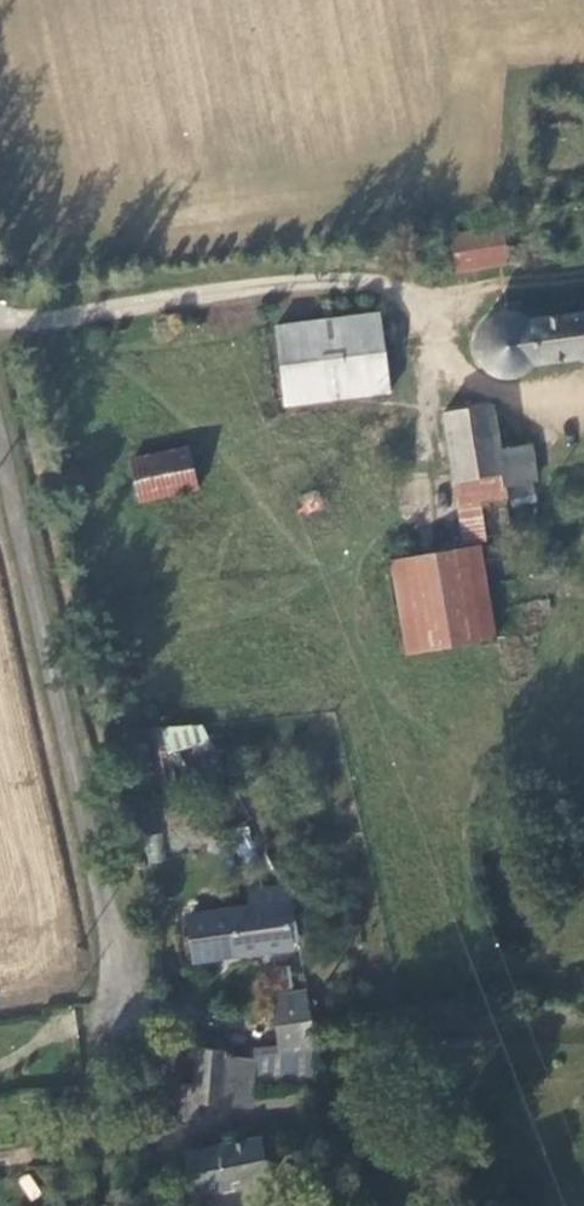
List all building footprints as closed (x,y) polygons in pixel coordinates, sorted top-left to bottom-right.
[(497,242),(434,249),(437,278),(503,273),(497,242)] [(371,320),(266,330),(274,414),(379,404),(371,320)] [(472,383),(497,393),(522,383),(528,377),(583,369),(583,321),(518,329),(508,322),(493,320),(468,332),(462,358),(462,362),(472,383)] [(486,418),(439,424),(462,563),(382,572),(393,664),(482,656),(470,563),(481,562),(477,522),(501,520),(497,497),(528,493),(523,455),(492,460),(486,418)] [(177,460),(123,474),(137,510),(187,497),(177,460)] [(186,719),(125,732),(133,771),(148,769),(143,741),(186,735),(186,719)] [(201,756),(190,756),(196,782),(208,779),(201,756)] [(148,864),(165,861),(160,833),(142,837),(148,864)] [(262,916),(166,932),(174,973),(271,953),(262,916)] [(190,1065),(186,1099),(162,1099),(160,1131),(179,1132),(182,1112),(207,1116),(229,1117),(233,1092),(280,1104),(296,1084),(299,1045),(297,1027),(288,998),(254,1007),(268,1063),(236,1079),(214,1074),(213,1069),(190,1065)] [(245,1147),(169,1166),(179,1204),(255,1185),(245,1147)]
